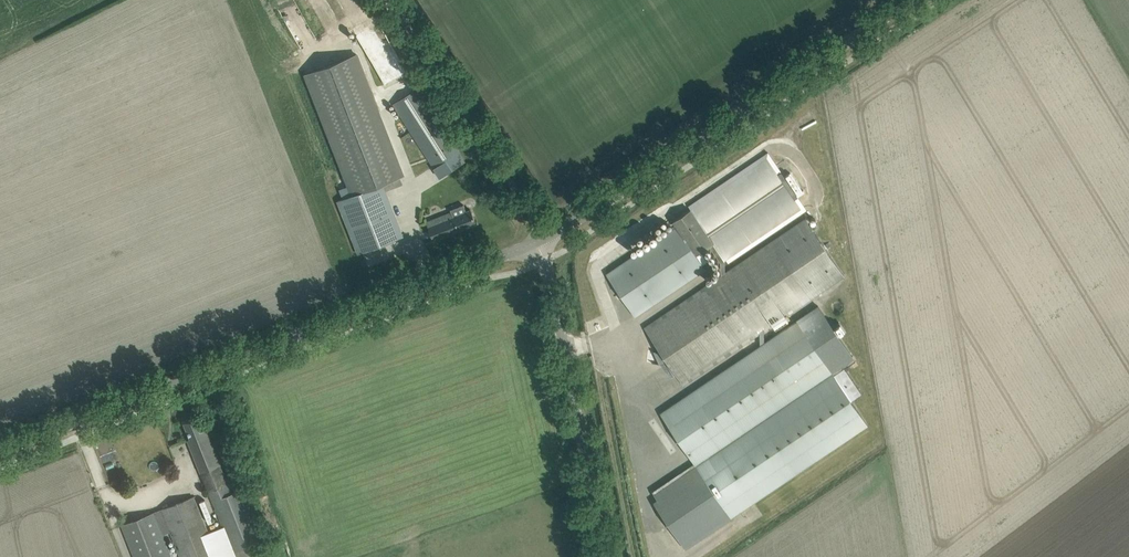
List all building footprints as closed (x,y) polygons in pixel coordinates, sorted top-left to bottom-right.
[(351,195),(338,200),(359,253),(403,236),(382,183),(404,175),(357,53),(304,74),(351,195)] [(465,161),(418,88),(394,103),(441,177),(465,161)] [(677,226),(608,272),(636,314),(645,308),(705,267),(696,254),(709,246),(721,262),(721,275),(725,273),(724,260),(726,259),(728,262),(807,209),(798,196),(799,196),(806,191),(804,189),(802,190),(790,172),(784,176),(768,152),(689,205),(691,209),(673,221),(677,226)] [(452,212),(427,221),(435,240),(476,224),(471,209),(467,211),(464,204),(451,209),(452,212)] [(811,298),(844,275),(805,218),(725,273),(721,275),(645,327),(683,384),(773,324),(776,328),(789,320),(786,315),(811,298)] [(818,305),(660,412),(693,461),(652,489),(658,498),(654,500),(685,546),(867,423),(851,401),(862,393),(845,367),(856,360),(818,305)] [(188,439),(201,472),(220,463),(204,422),(201,423),(198,416),(184,422),(191,438),(188,439)] [(201,472),(208,490),(228,482),(220,463),(201,472)] [(208,490),(223,526),(208,532),(218,556),(271,556),(244,488),(232,493),(228,482),(208,490)] [(181,556),(218,556),(208,532),(194,496),(161,509),(181,556)] [(121,525),(134,556),(173,556),(154,512),(121,525)]
